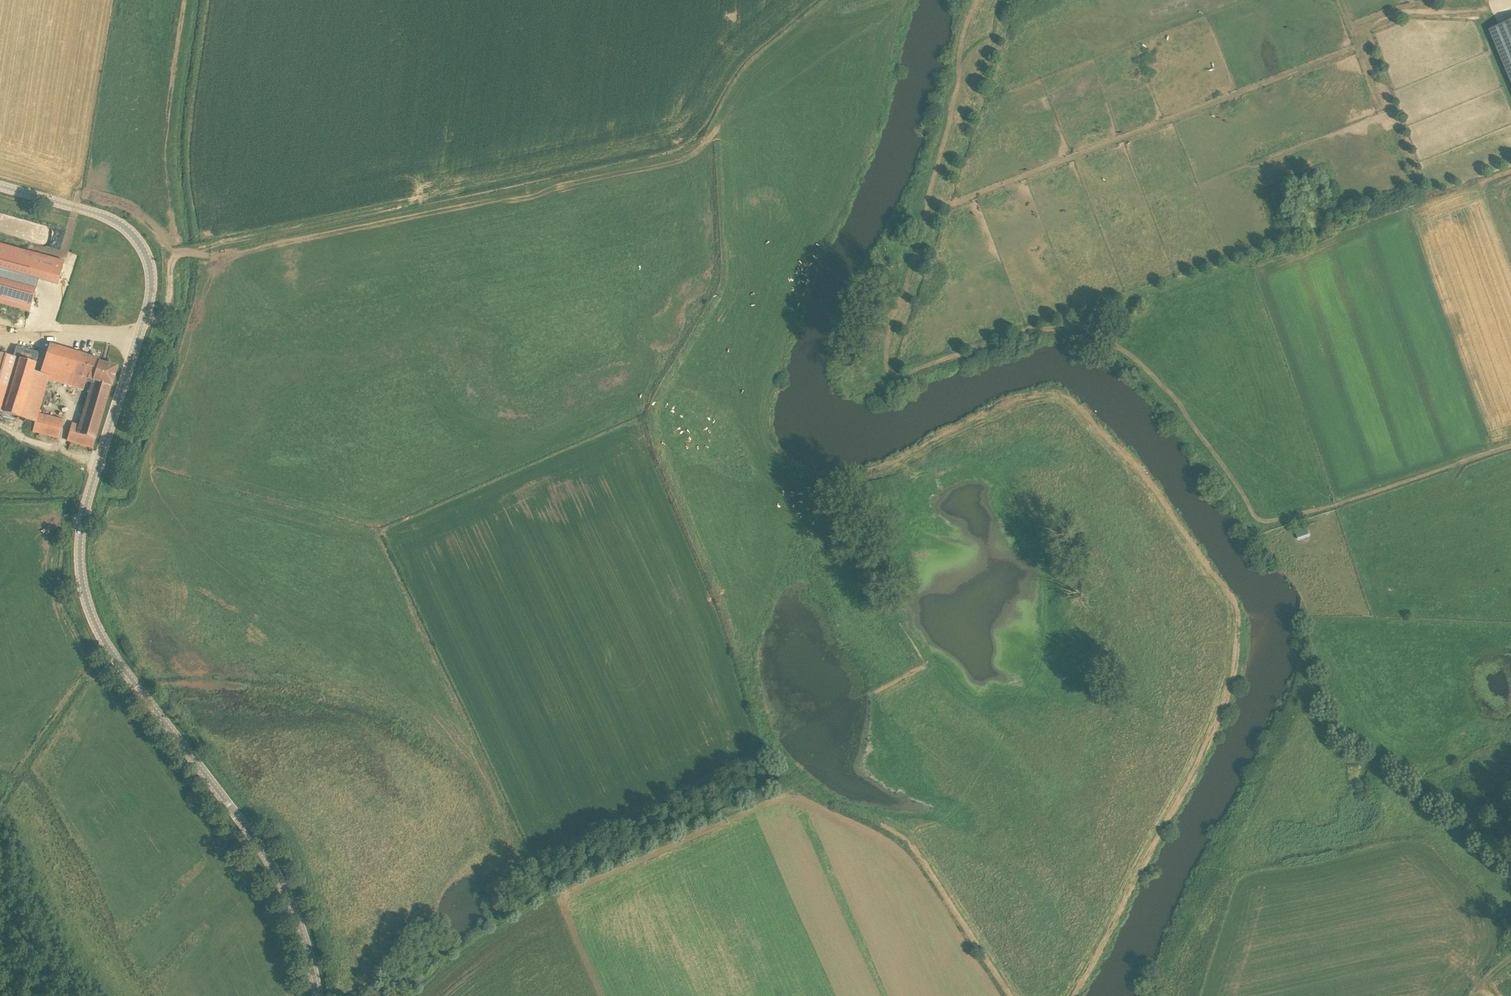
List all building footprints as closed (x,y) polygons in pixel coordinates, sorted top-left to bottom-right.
[(1493,39),(1510,82),(1510,31),(1493,39)] [(30,312),(39,279),(58,285),(64,261),(0,244),(0,303),(30,312)] [(84,391),(86,381),(92,383),(79,425),(72,423),(67,440),(93,448),(110,385),(112,385),(116,367),(99,363),(100,360),(50,344),(40,373),(34,371),(39,352),(16,346),(14,357),(0,353),(0,411),(35,422),(33,432),(59,439),(64,420),(39,413),(48,379),(84,391)] [(1297,536),(1309,535),(1308,527),(1296,529),(1297,536)]
